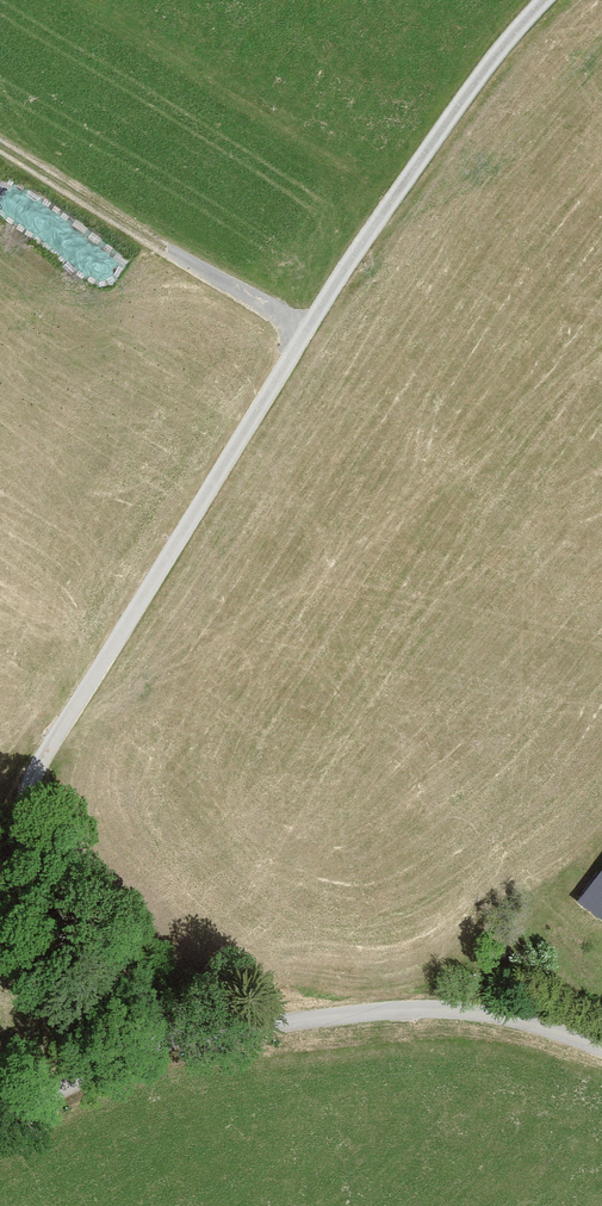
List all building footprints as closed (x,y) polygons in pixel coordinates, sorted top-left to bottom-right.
[(581,899),(601,915),(601,871),(581,899)]
